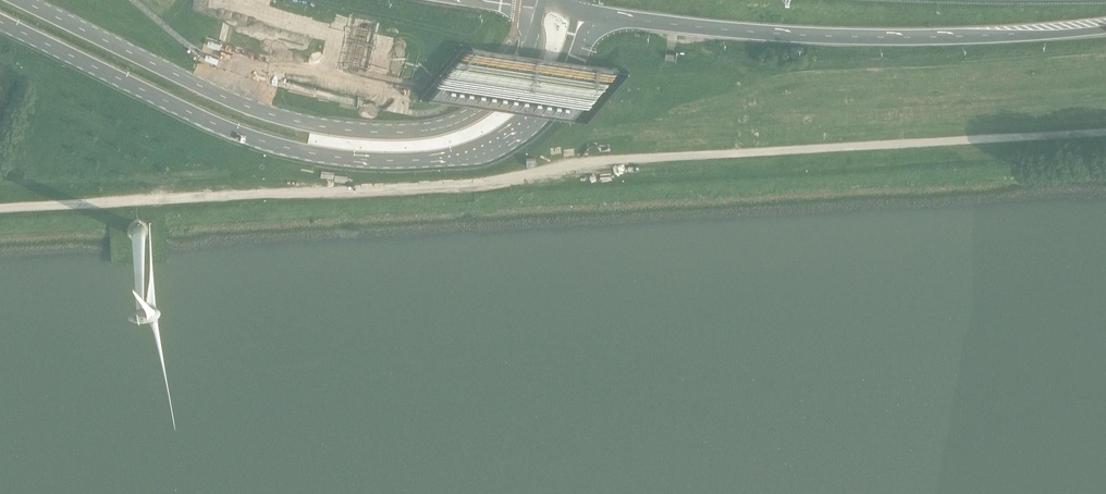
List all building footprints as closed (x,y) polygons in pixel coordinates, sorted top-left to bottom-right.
[(677,52),(666,51),(665,61),(676,61),(677,52)]
